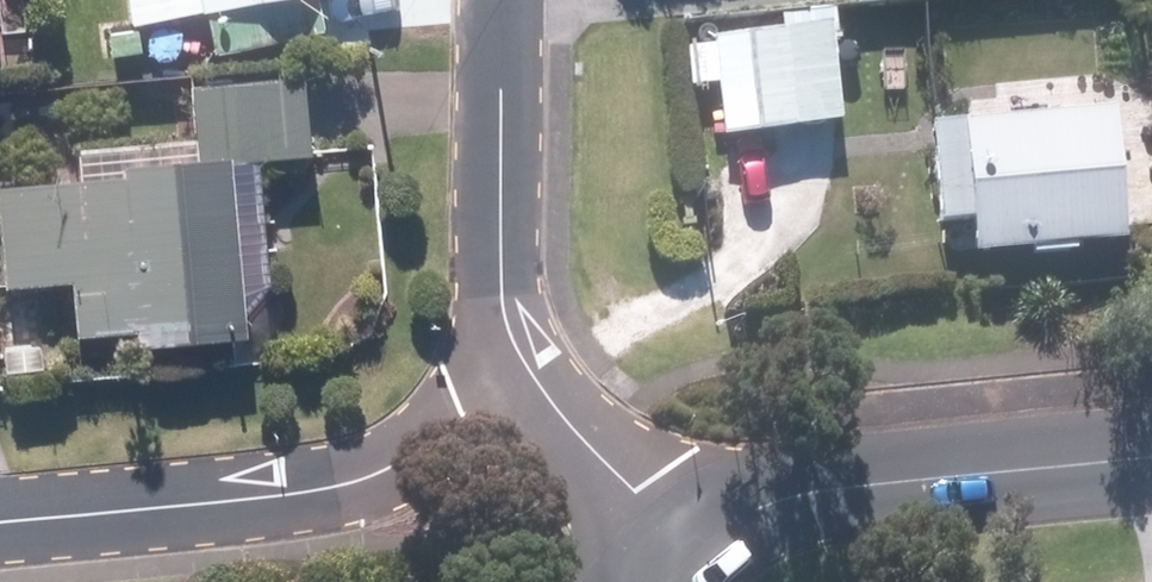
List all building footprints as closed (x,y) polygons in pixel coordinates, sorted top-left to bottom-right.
[(130,22),(203,7),(212,51),(324,27),(317,0),(126,0),(130,22)] [(727,45),(699,47),(702,90),(728,88),(731,134),(848,127),(842,31),(727,39),(727,45)] [(183,42),(153,47),(155,68),(185,63),(183,42)] [(116,168),(0,175),(0,274),(65,271),(68,325),(126,323),(126,339),(236,332),(233,302),(257,276),(249,151),(300,148),(296,74),(186,79),(191,153),(115,157),(116,168)] [(1128,112),(944,126),(952,226),(982,225),(985,257),(1138,244),(1128,112)] [(59,380),(58,351),(56,351),(54,307),(0,310),(0,383),(59,380)]
